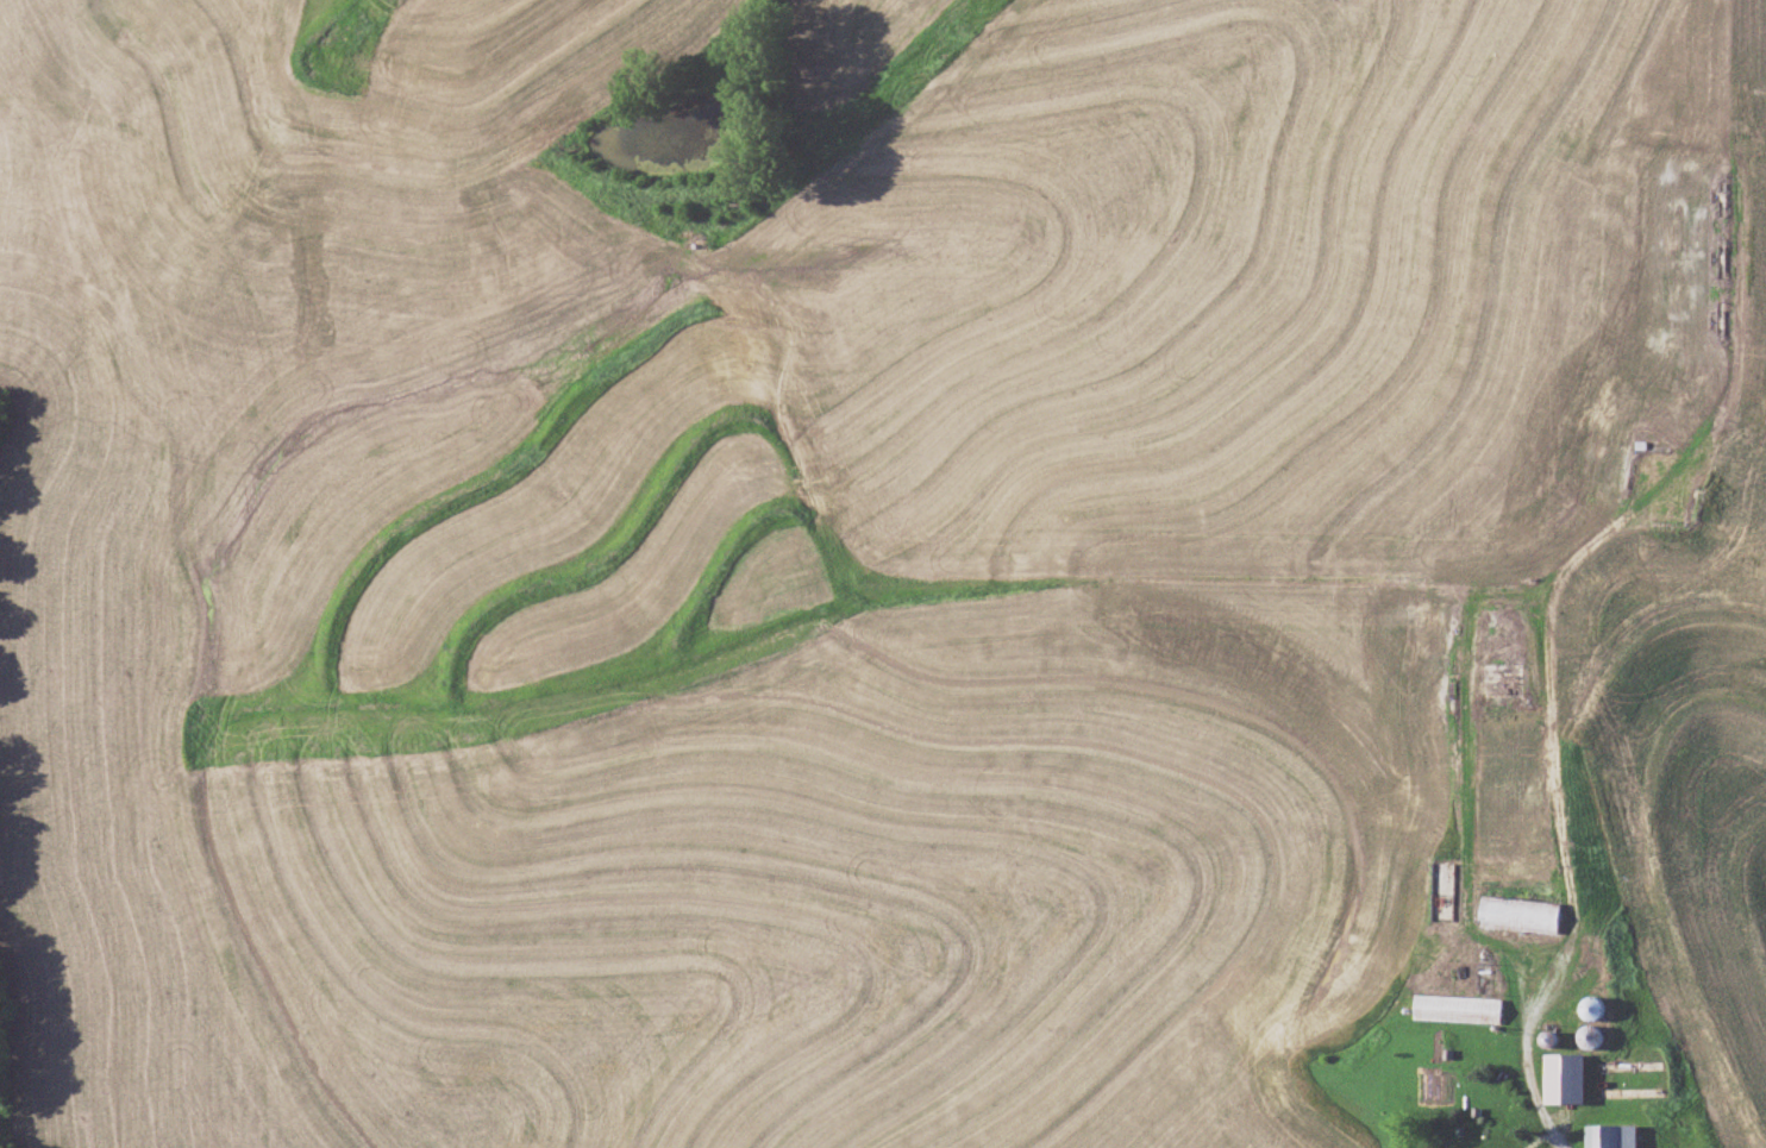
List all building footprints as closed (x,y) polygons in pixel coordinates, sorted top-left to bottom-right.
[(1481,924),(1565,932),(1568,901),(1483,894),(1481,924)] [(1507,997),(1418,994),(1417,1019),(1506,1023),(1507,997)] [(1610,996),(1588,997),(1589,1018),(1611,1017),(1610,996)] [(1590,1025),(1587,1045),(1608,1048),(1611,1028),(1590,1025)] [(1592,1053),(1551,1053),(1551,1103),(1592,1103),(1592,1053)] [(1591,1125),(1591,1147),(1647,1147),(1647,1125),(1591,1125)]
